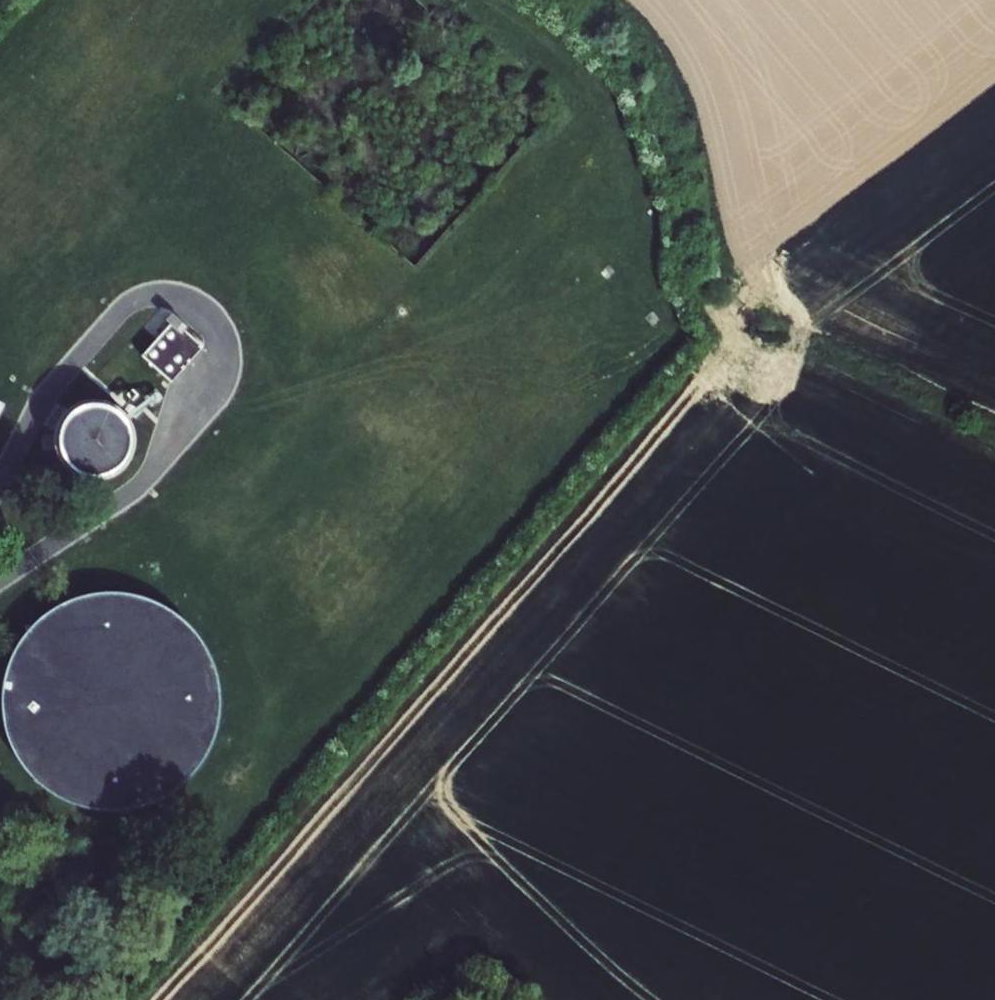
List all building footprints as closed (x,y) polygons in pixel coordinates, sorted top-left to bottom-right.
[(171,314),(140,353),(177,383),(208,343),(171,314)] [(55,473),(118,459),(105,399),(42,412),(55,473)] [(85,600),(71,604),(57,610),(45,619),(33,629),(23,640),(15,652),(9,666),(4,680),(1,695),(1,710),(2,725),(6,740),(11,754),(19,767),(28,779),(39,789),(51,799),(64,806),(78,811),(92,815),(107,817),(122,816),(137,814),(152,809),(165,803),(178,794),(189,785),(199,773),(207,761),(214,747),(218,733),(221,718),(222,703),(220,688),(217,673),(211,659),(204,646),(195,634),(184,624),(172,615),(159,607),(145,602),(130,598),(115,597),(100,597),(85,600)]
